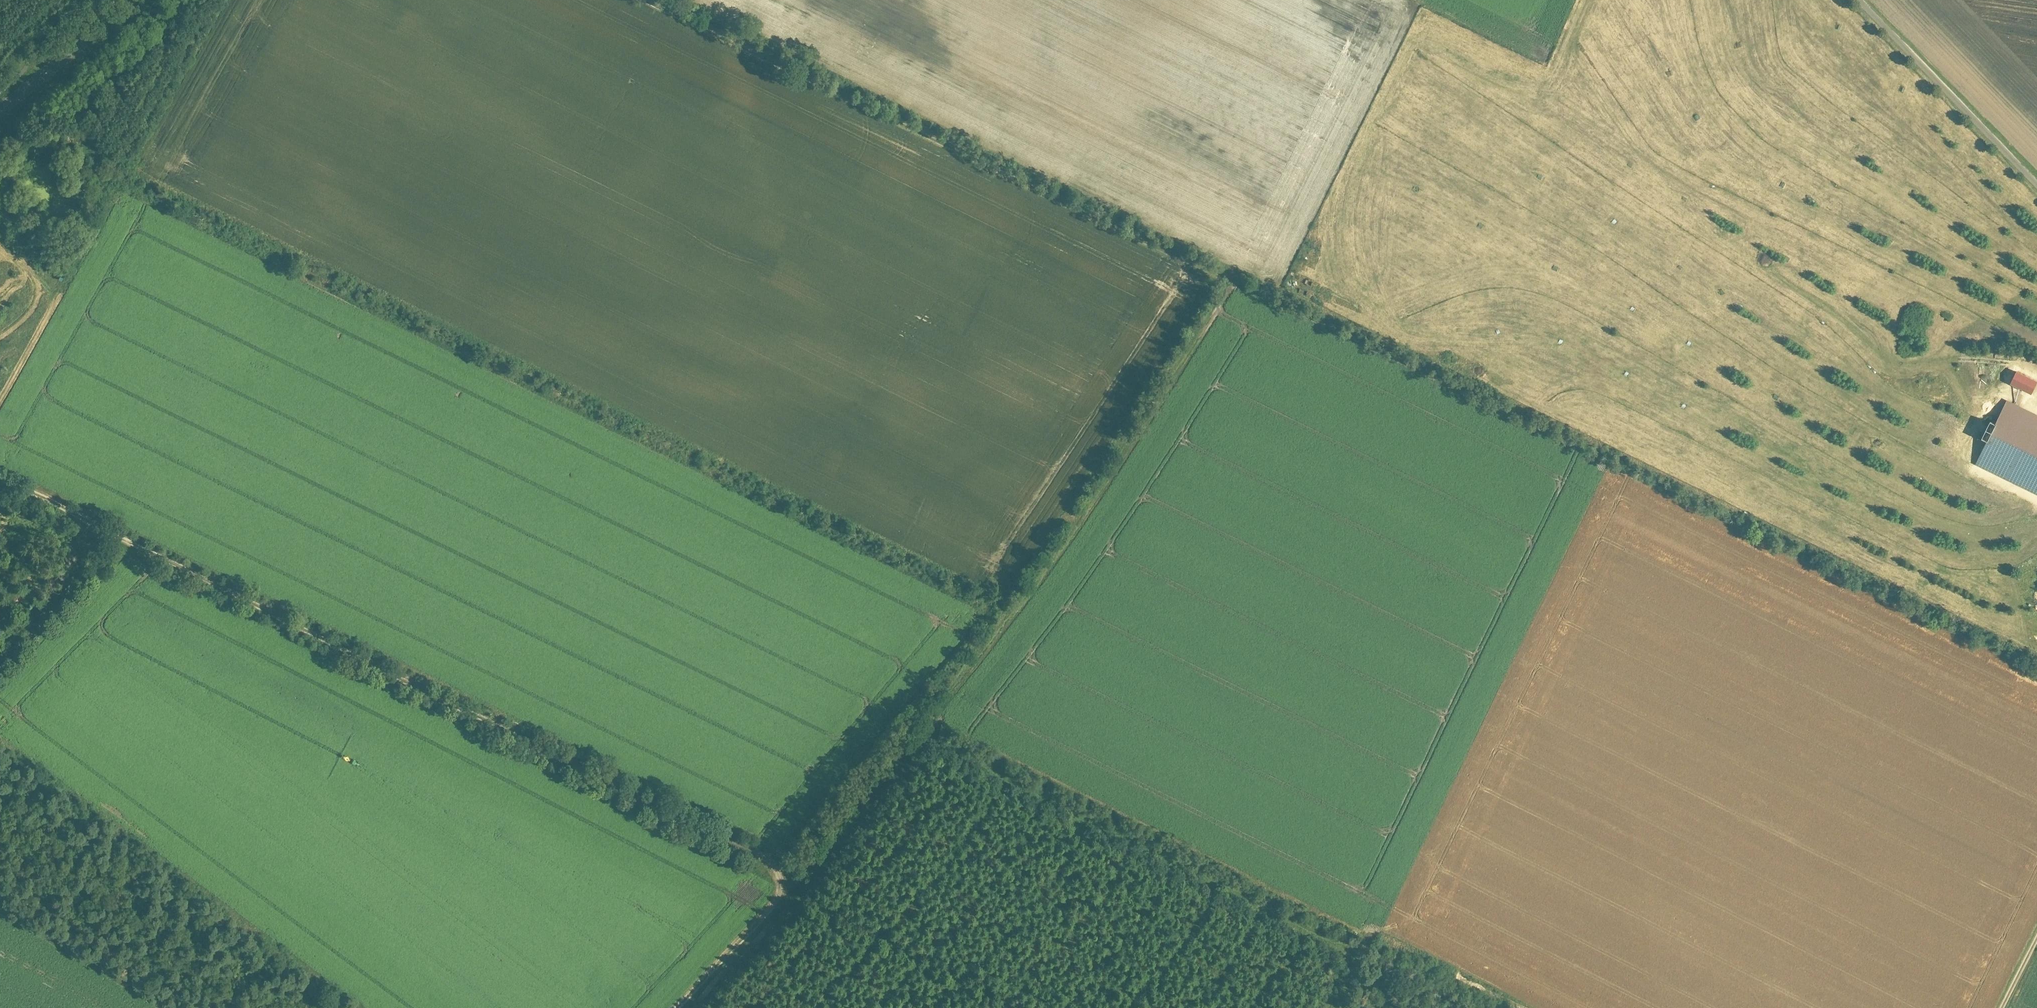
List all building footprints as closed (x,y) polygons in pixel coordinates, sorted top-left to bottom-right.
[(1980,464),(2036,491),(2036,415),(2009,401),(1980,464)]
